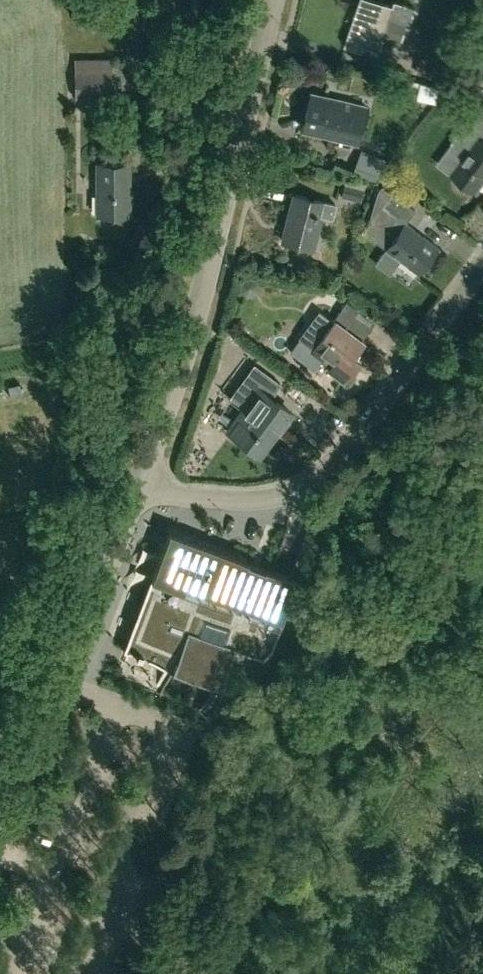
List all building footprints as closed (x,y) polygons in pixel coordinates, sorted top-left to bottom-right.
[(379,0),(361,0),(345,45),(363,51),(365,45),(381,50),(385,39),(401,44),(408,24),(410,24),(416,7),(395,0),(394,5),(379,0)] [(75,97),(112,97),(111,60),(75,61),(75,97)] [(302,128),(357,141),(366,106),(311,93),(302,128)] [(482,182),(482,140),(478,137),(482,133),(468,122),(453,142),(467,152),(451,174),(475,192),(482,182)] [(376,181),(384,158),(361,149),(352,172),(376,181)] [(96,215),(130,215),(129,163),(96,164),(96,215)] [(418,274),(436,248),(403,223),(413,209),(390,192),(380,206),(395,217),(377,242),(386,248),(385,250),(418,274)] [(312,248),(323,201),(294,194),(283,241),(312,248)] [(334,319),(325,312),(302,342),(312,349),(311,350),(330,364),(327,369),(344,382),(360,360),(354,356),(365,341),(346,327),(359,310),(347,302),(334,319)] [(259,452),(290,412),(258,388),(228,429),(259,452)] [(221,686),(236,647),(263,657),(272,649),(299,578),(168,529),(123,649),(221,686)]
